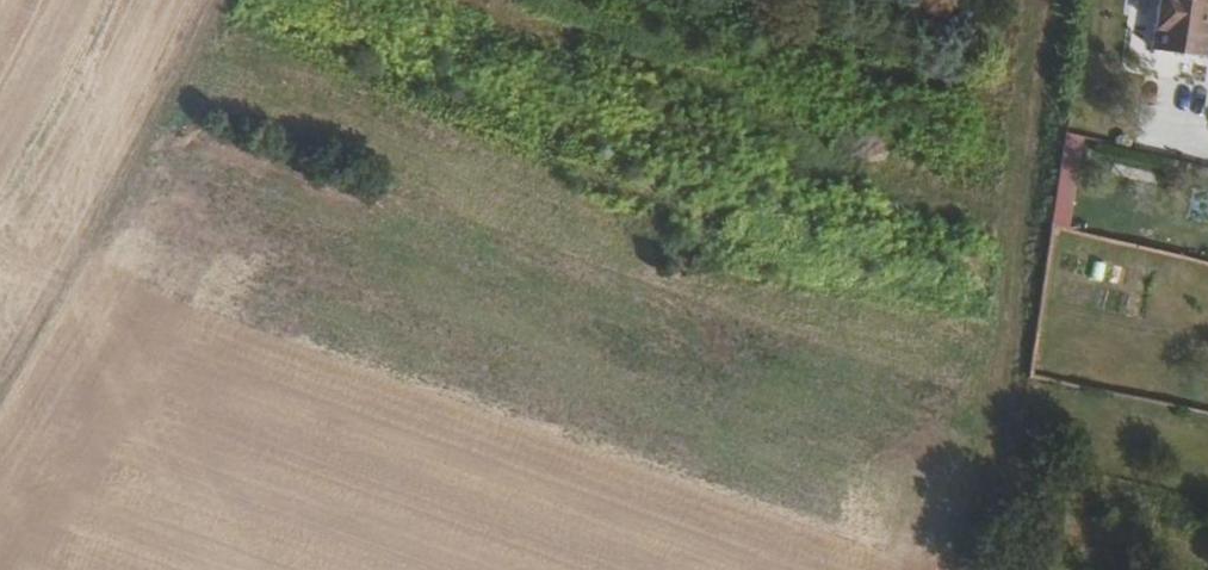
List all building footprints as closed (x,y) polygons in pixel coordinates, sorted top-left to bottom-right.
[(1162,48),(1207,54),(1207,0),(1168,0),(1162,48)] [(1064,153),(1057,187),(1069,190),(1076,155),(1064,153)]
